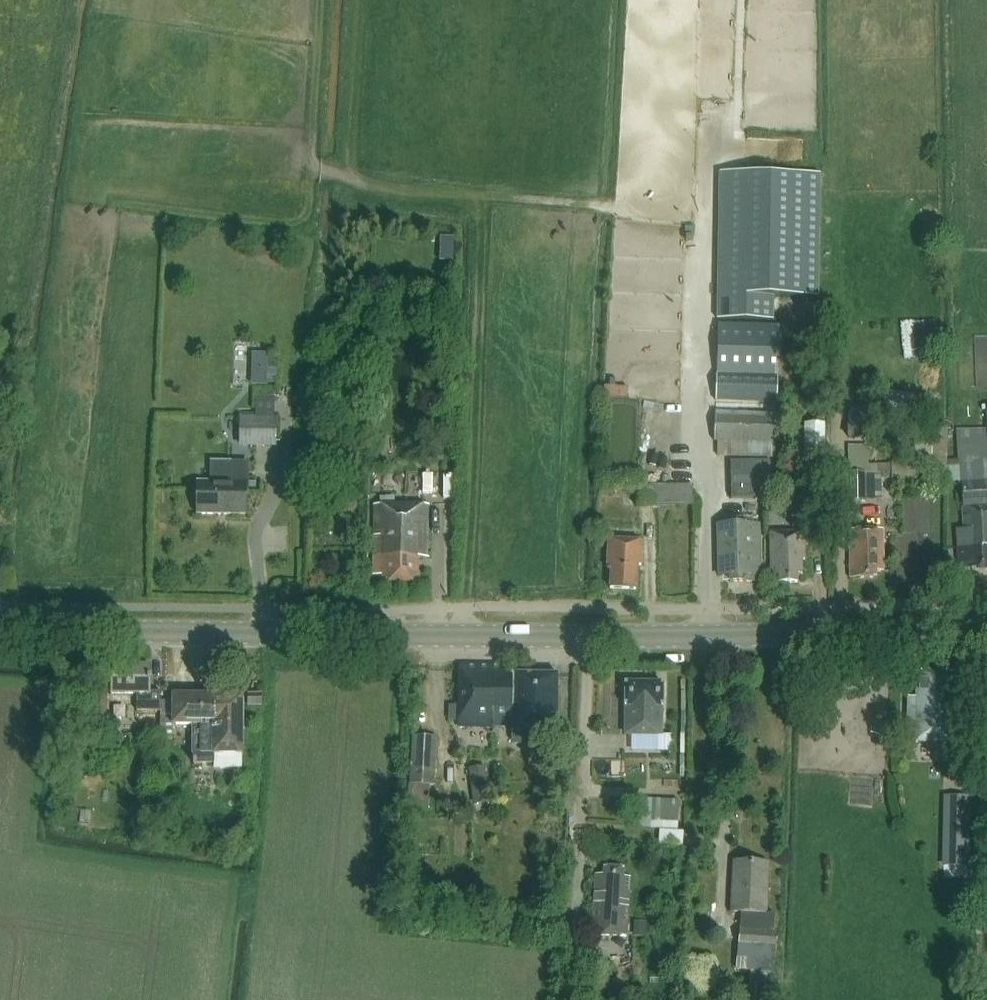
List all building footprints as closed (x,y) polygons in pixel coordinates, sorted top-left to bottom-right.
[(818,304),(822,181),(722,178),(718,297),(718,324),(773,326),(774,302),(818,304)] [(455,239),(445,238),(445,246),(455,246),(455,239)] [(775,458),(776,444),(780,326),(773,326),(718,324),(714,441),(718,442),(718,457),(775,458)] [(812,328),(793,328),(793,352),(812,352),(812,328)] [(257,384),(276,385),(277,352),(257,352),(257,384)] [(848,409),(849,440),(868,440),(868,428),(874,428),(873,409),(848,409)] [(240,417),(239,448),(276,448),(277,418),(255,418),(255,413),(240,413),(240,417)] [(943,466),(942,426),(925,426),(925,442),(913,443),(913,466),(943,466)] [(824,427),(802,427),(802,456),(824,456),(824,427)] [(960,463),(961,485),(964,530),(957,530),(959,570),(972,569),(973,572),(986,571),(986,443),(958,445),(959,463),(960,463)] [(880,446),(846,446),(848,500),(882,499),(880,446)] [(246,515),(246,492),(250,492),(250,461),(211,461),(210,483),(198,483),(198,515),(246,515)] [(731,462),(732,499),(756,499),(756,496),(762,496),(762,484),(770,484),(770,461),(731,462)] [(691,485),(612,488),(612,495),(637,494),(637,507),(692,505),(691,485)] [(418,558),(428,558),(428,506),(375,506),(373,577),(383,577),(383,584),(417,585),(418,558)] [(718,526),(719,577),(730,577),(730,583),(753,583),(753,576),(761,575),(759,525),(718,526)] [(883,572),(883,531),(850,531),(851,573),(858,573),(858,579),(876,579),(876,572),(883,572)] [(779,584),(798,583),(798,575),(802,575),(802,560),(805,560),(804,533),(770,533),(771,576),(779,576),(779,584)] [(607,570),(611,570),(610,589),(636,590),(638,566),(642,567),(643,542),(609,540),(607,570)] [(354,559),(366,560),(367,551),(355,551),(354,559)] [(511,733),(519,733),(558,733),(558,675),(511,675),(504,670),(504,669),(504,666),(460,666),(458,727),(494,728),(494,727),(511,727),(511,733)] [(151,693),(151,667),(111,667),(111,695),(137,696),(137,712),(161,712),(161,693),(151,693)] [(909,742),(959,743),(961,675),(918,674),(918,698),(910,698),(909,742)] [(626,707),(626,735),(661,735),(662,707),(663,684),(626,683),(625,707),(626,707)] [(108,723),(108,694),(95,694),(96,724),(108,723)] [(214,756),(243,756),(243,697),(173,696),(173,712),(162,712),(161,741),(173,741),(173,726),(193,726),(193,754),(194,754),(194,764),(214,764),(214,756)] [(248,706),(262,706),(262,697),(248,697),(248,706)] [(432,785),(436,738),(415,736),(411,784),(432,785)] [(485,767),(468,769),(472,806),(490,804),(485,767)] [(650,800),(636,799),(635,828),(649,829),(650,800)] [(660,829),(678,830),(680,801),(661,800),(660,829)] [(949,817),(947,863),(970,864),(972,817),(949,817)] [(767,914),(769,864),(734,862),(731,913),(741,913),(738,949),(736,971),(751,972),(750,986),(767,987),(769,974),(774,974),(778,931),(774,931),(775,915),(767,914)] [(592,933),(626,935),(629,876),(621,876),(622,869),(604,868),(603,875),(596,875),(592,933)] [(646,923),(632,922),(631,937),(645,938),(646,923)] [(747,986),(746,999),(766,999),(767,987),(750,986),(747,986)]
